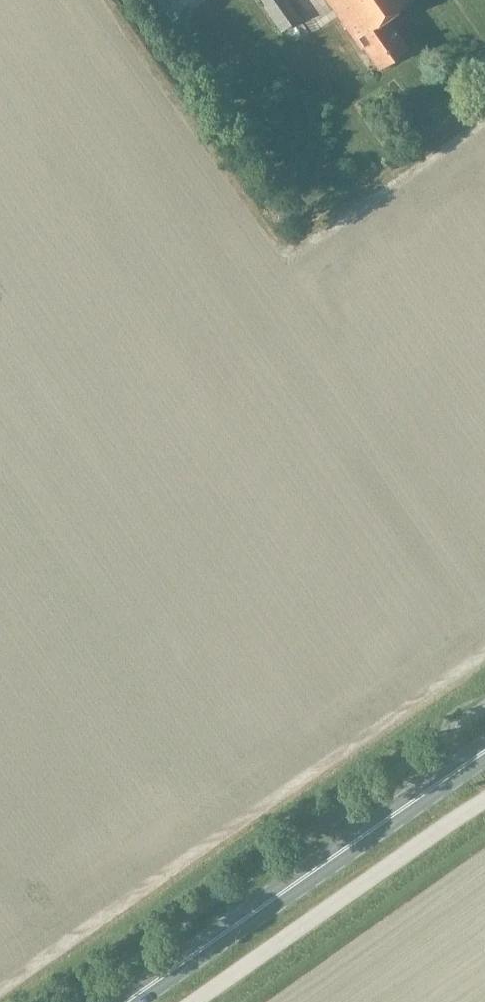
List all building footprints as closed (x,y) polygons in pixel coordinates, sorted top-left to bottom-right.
[(279,30),(297,17),(285,0),(260,0),(263,5),(261,6),(279,30)] [(404,0),(326,0),(359,47),(362,45),(377,66),(405,47),(383,16),(404,0)]
